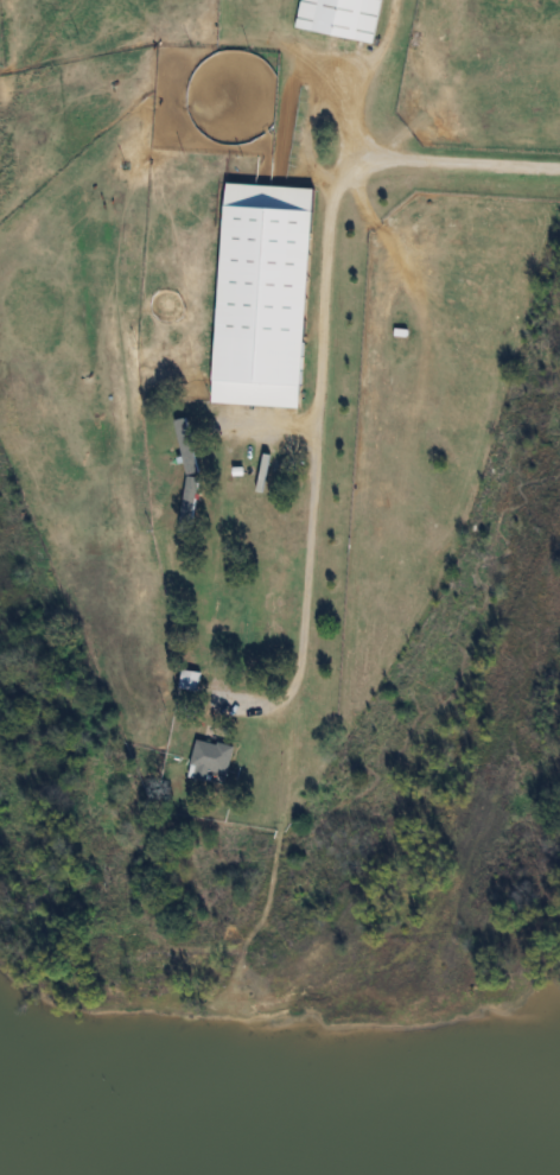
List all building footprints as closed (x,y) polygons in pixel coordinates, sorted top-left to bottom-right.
[(383,0),(301,0),(296,28),(375,42),(383,0)] [(215,403),(305,407),(316,186),(227,182),(215,403)] [(180,531),(193,532),(198,476),(197,473),(186,417),(175,419),(186,473),(180,531)] [(197,692),(201,673),(182,669),(179,688),(197,692)] [(190,765),(229,773),(235,746),(195,738),(190,765)]
